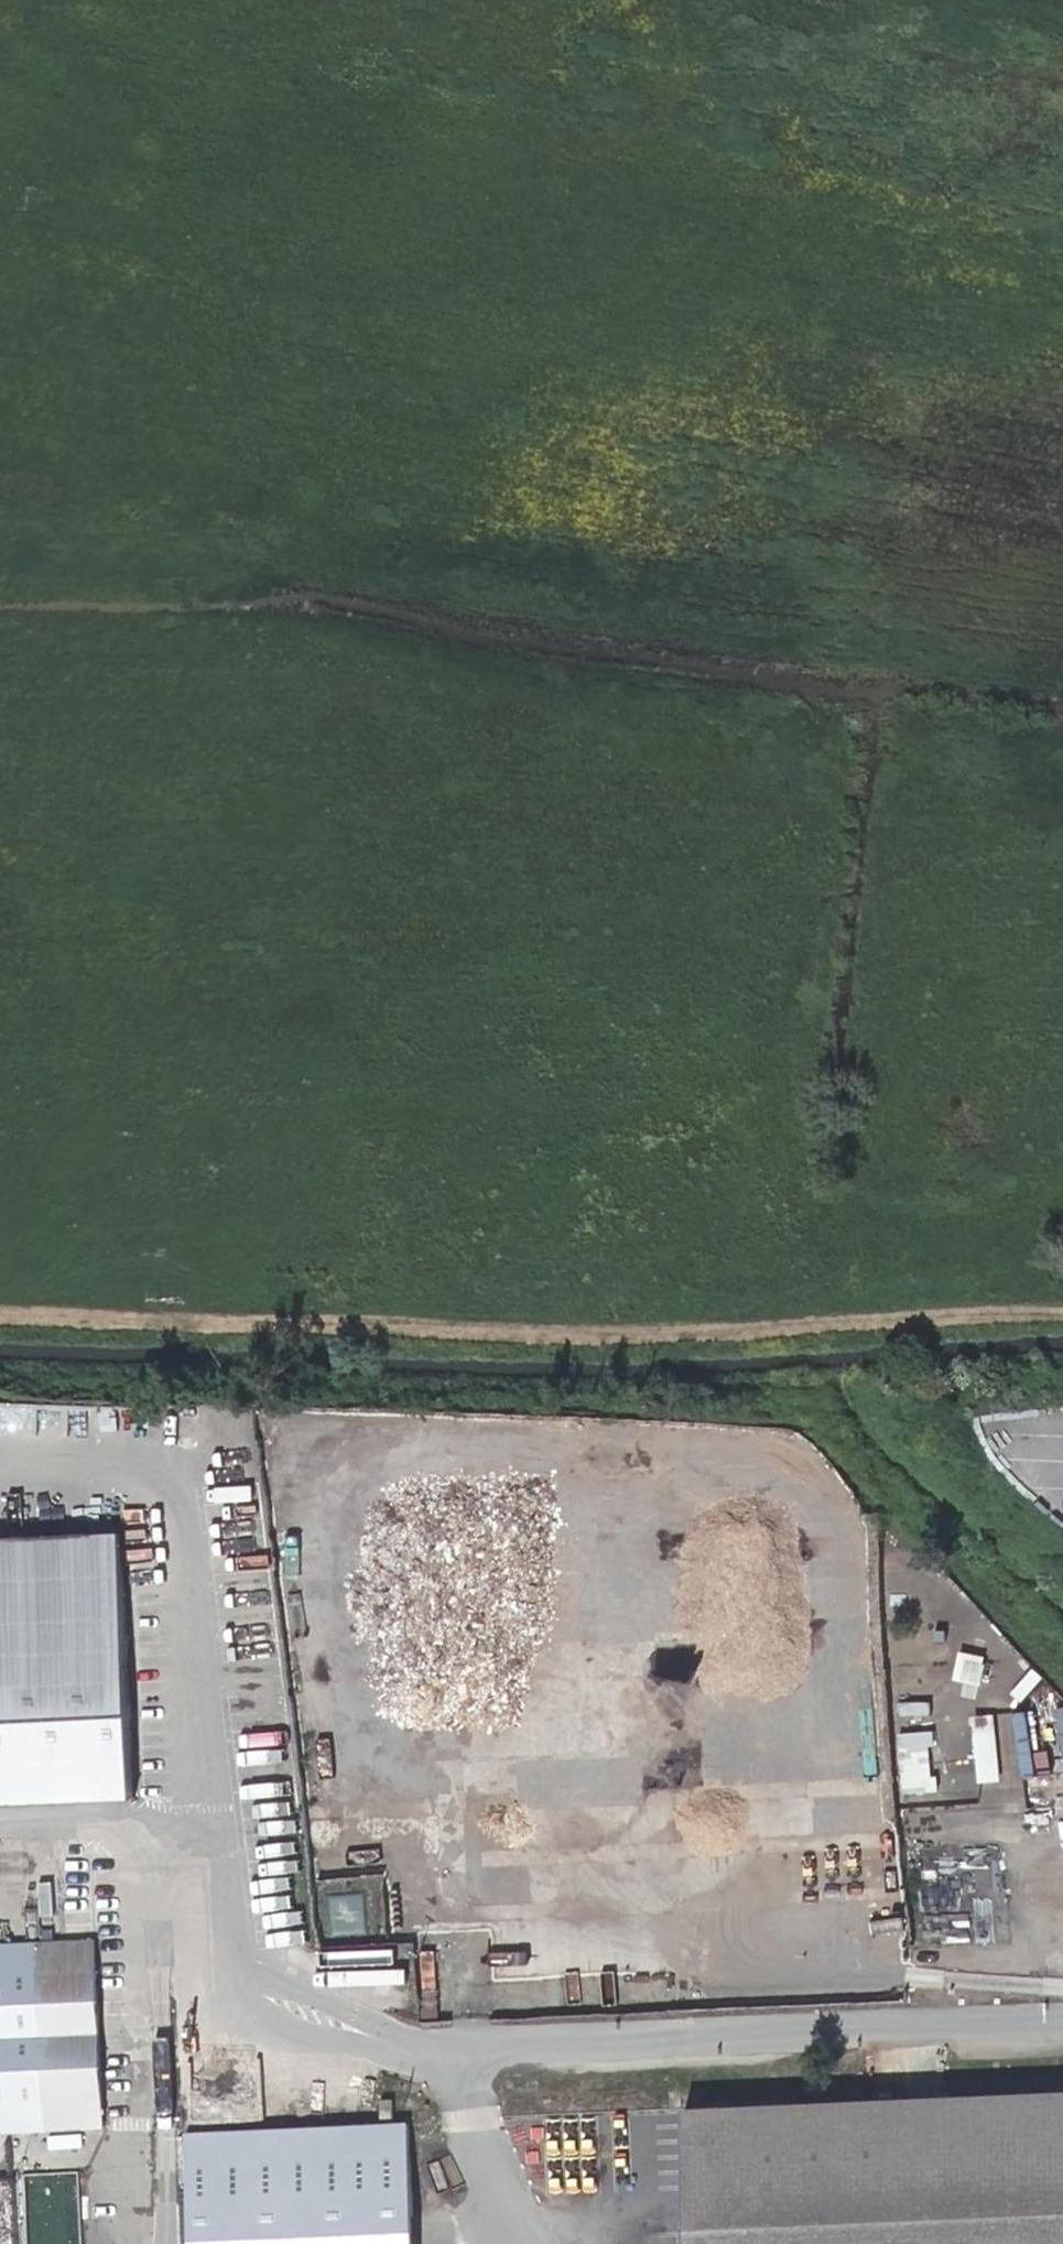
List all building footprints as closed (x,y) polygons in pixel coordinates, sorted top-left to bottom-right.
[(0,1543),(0,1811),(136,1804),(124,1538),(0,1543)] [(901,1731),(904,1791),(938,1789),(935,1729),(901,1731)] [(97,1951),(0,1955),(0,2149),(106,2145),(97,1951)] [(678,2111),(685,2243),(1062,2243),(1062,2093),(678,2111)] [(187,2243),(409,2243),(403,2120),(182,2129),(187,2243)]
